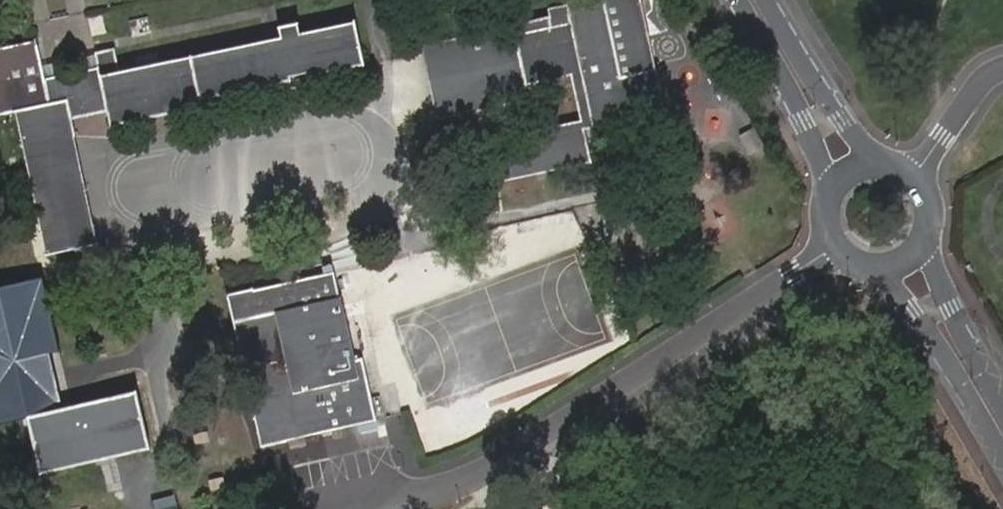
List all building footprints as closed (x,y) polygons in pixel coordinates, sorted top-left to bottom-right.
[(579,68),(590,111),(502,133),(513,178),(603,155),(595,122),(679,101),(668,59),(654,0),(574,0),(576,7),(578,15),(551,21),(549,13),(476,30),(477,36),(436,45),(452,112),(532,93),(529,81),(579,68)] [(549,13),(551,21),(578,15),(576,7),(549,13)] [(108,72),(54,86),(52,80),(45,49),(0,60),(0,128),(27,121),(33,147),(85,134),(83,127),(119,118),(123,134),(214,111),(213,104),(301,82),(300,77),(319,73),(319,78),(376,64),(364,21),(310,34),(307,24),(287,29),(290,39),(114,83),(111,72),(108,72)] [(54,86),(108,72),(107,67),(52,80),(54,86)] [(109,230),(85,134),(33,147),(57,244),(109,230)] [(115,250),(109,230),(57,244),(62,263),(115,250)] [(351,268),(331,273),(339,303),(358,297),(351,268)] [(244,297),(262,369),(268,367),(272,385),(267,387),(282,444),(283,447),(396,417),(396,414),(379,353),(373,355),(358,297),(339,303),(331,273),(244,297)] [(0,289),(0,425),(33,418),(74,409),(45,279),(0,289)] [(268,367),(262,369),(267,387),(272,385),(268,367)] [(48,476),(155,449),(140,392),(74,409),(33,418),(48,476)]
